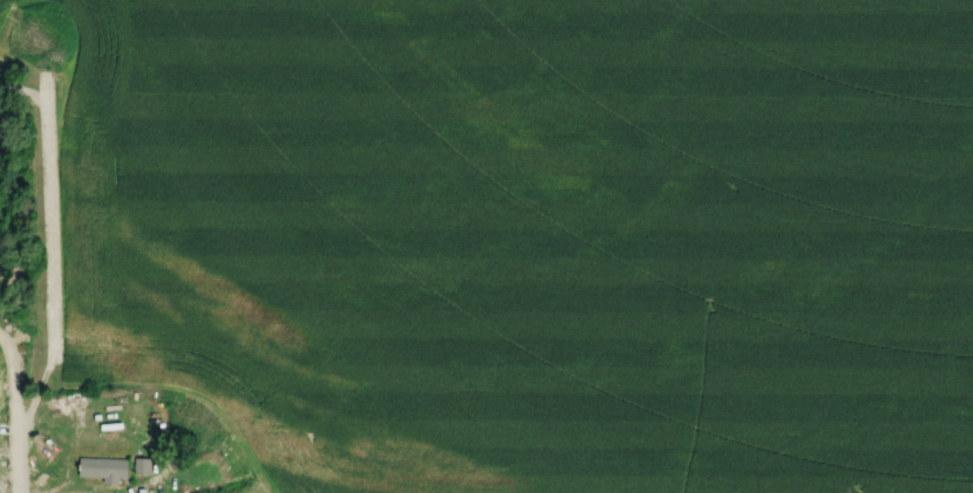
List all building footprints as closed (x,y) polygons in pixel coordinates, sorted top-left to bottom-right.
[(128,458),(78,457),(78,479),(127,480),(128,458)] [(134,472),(150,472),(150,458),(134,458),(134,472)]
